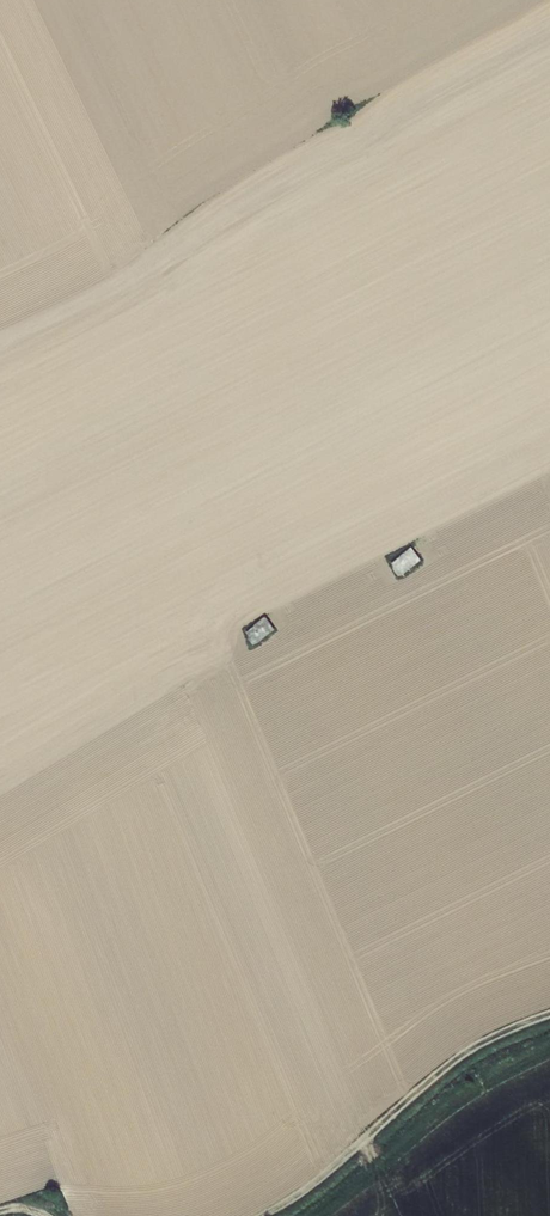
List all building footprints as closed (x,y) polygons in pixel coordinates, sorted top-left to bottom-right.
[(410,547),(389,564),(399,576),(420,560),(410,547)] [(251,643),(268,635),(262,624),(246,631),(251,643)]
